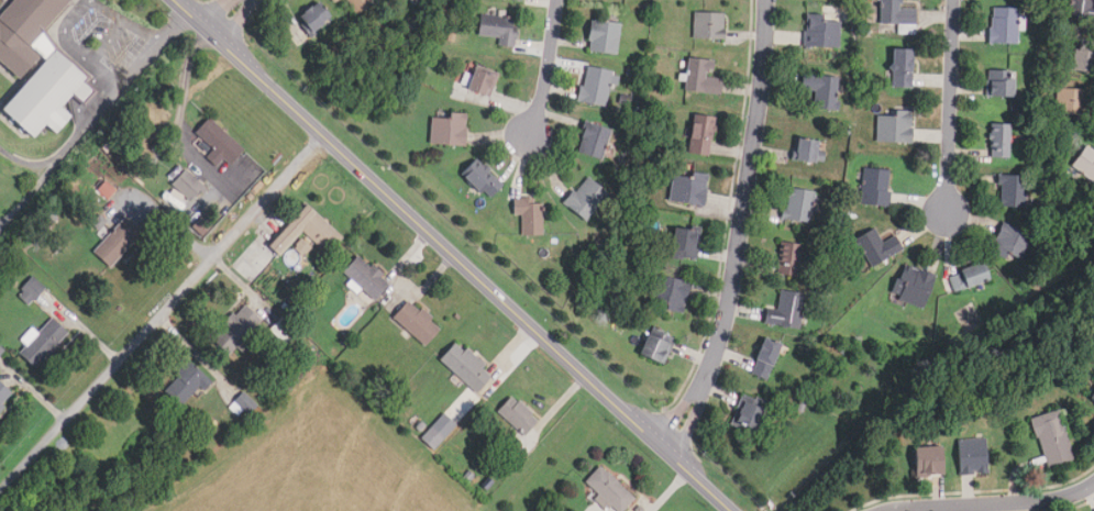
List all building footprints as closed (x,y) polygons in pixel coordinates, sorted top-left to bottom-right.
[(70,0),(11,0),(0,12),(0,64),(21,84),(0,106),(0,111),(30,138),(43,123),(53,133),(68,116),(58,107),(70,95),(80,104),(95,89),(37,36),(70,0)] [(331,15),(317,0),(297,19),(312,34),(331,15)] [(349,15),(373,2),(371,0),(340,0),(349,15)] [(898,23),(898,34),(916,33),(916,9),(900,9),(900,0),(880,0),(880,23),(898,23)] [(1068,15),(1093,21),(1093,5),(1093,0),(1071,0),(1068,15)] [(991,8),(991,43),(1018,43),(1018,8),(991,8)] [(499,37),(498,46),(512,47),(516,18),(479,13),(477,35),(499,37)] [(693,40),(723,40),(723,13),(693,13),(693,40)] [(804,47),(840,47),(840,16),(804,16),(804,47)] [(587,52),(617,54),(619,23),(589,21),(587,52)] [(911,49),(891,49),(891,88),(911,88),(911,49)] [(1074,49),(1070,70),(1093,75),(1093,53),(1074,49)] [(719,96),(721,78),(710,77),(712,60),(688,58),(685,91),(719,96)] [(489,99),(499,76),(474,65),(464,88),(489,99)] [(606,107),(612,71),(585,67),(578,101),(606,107)] [(1014,98),(1014,71),(987,70),(986,97),(1014,98)] [(838,77),(800,76),(800,90),(815,90),(815,109),(837,110),(838,77)] [(1087,90),(1057,90),(1057,115),(1087,115),(1087,90)] [(911,111),(876,111),(876,142),(911,142),(911,111)] [(465,145),(466,113),(445,113),(445,118),(431,116),(430,144),(465,145)] [(714,118),(693,114),(686,155),(708,157),(714,118)] [(195,132),(212,149),(206,157),(220,171),(242,149),(209,116),(195,132)] [(610,130),(585,122),(576,153),(601,159),(610,130)] [(1009,124),(991,124),(991,158),(1009,158),(1009,124)] [(795,163),(825,163),(825,140),(795,140),(795,163)] [(1087,143),(1071,167),(1093,182),(1093,148),(1087,143)] [(488,201),(504,186),(475,157),(460,174),(488,201)] [(888,205),(889,169),(862,169),(862,205),(888,205)] [(173,185),(191,199),(201,185),(184,170),(173,185)] [(670,202),(704,207),(707,175),(673,170),(670,202)] [(585,222),(609,195),(587,175),(563,203),(585,222)] [(998,207),(1025,208),(1026,176),(999,175),(998,207)] [(813,221),(813,189),(786,189),(786,221),(813,221)] [(522,235),(541,235),(540,197),(512,198),(512,215),(521,215),(522,235)] [(267,246),(278,256),(301,231),(327,253),(342,236),(305,204),(267,246)] [(109,267),(143,233),(125,216),(91,251),(109,267)] [(1024,264),(1035,235),(1003,222),(992,249),(1024,264)] [(697,259),(698,229),(671,226),(670,258),(697,259)] [(869,266),(902,251),(895,235),(882,242),(875,229),(855,237),(869,266)] [(799,276),(800,243),(780,243),(778,275),(799,276)] [(374,299),(388,282),(357,256),(343,271),(374,299)] [(948,274),(954,292),(987,281),(982,263),(948,274)] [(935,275),(904,265),(893,298),(922,308),(935,275)] [(681,314),(689,282),(655,274),(648,307),(681,314)] [(44,287),(32,276),(15,293),(29,306),(44,287)] [(799,329),(803,293),(780,291),(777,313),(765,311),(764,324),(799,329)] [(441,327),(408,299),(391,316),(424,346),(441,327)] [(210,336),(225,354),(262,322),(245,304),(210,336)] [(68,334),(53,318),(16,354),(33,369),(68,334)] [(638,355),(662,366),(674,341),(650,329),(638,355)] [(780,343),(762,337),(750,375),(767,380),(780,343)] [(493,375),(457,341),(439,358),(475,393),(493,375)] [(208,380),(188,362),(162,390),(181,409),(208,380)] [(12,391),(0,380),(0,405),(12,391)] [(228,406),(241,418),(255,402),(243,391),(228,406)] [(497,410),(522,435),(538,420),(512,395),(497,410)] [(765,403),(743,395),(732,423),(754,432),(765,403)] [(1046,469),(1073,462),(1059,410),(1030,419),(1046,469)] [(421,438),(433,449),(444,437),(432,426),(421,438)] [(957,438),(959,475),(985,473),(983,436),(957,438)] [(913,475),(940,475),(940,447),(913,447),(913,475)] [(634,498),(600,465),(585,480),(617,510),(621,510),(634,498)]
